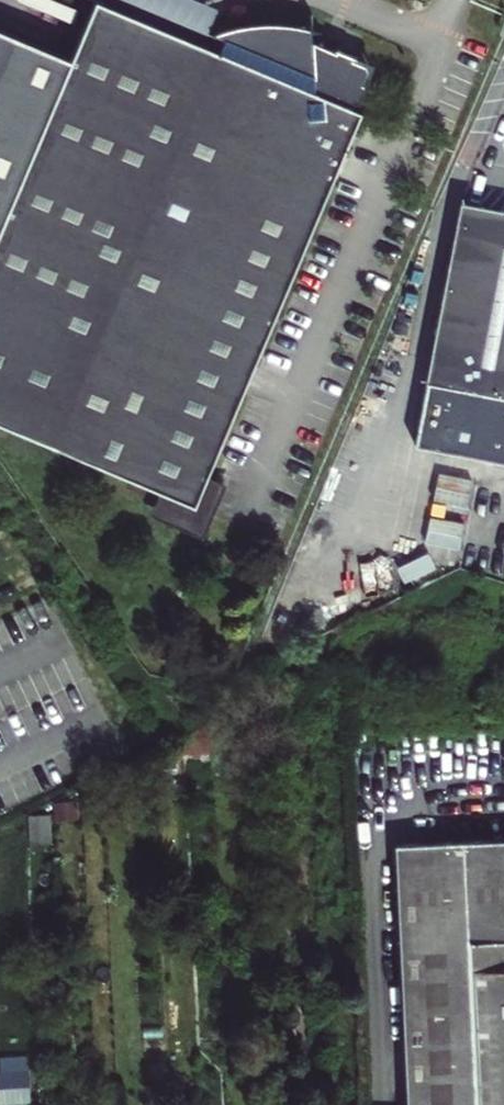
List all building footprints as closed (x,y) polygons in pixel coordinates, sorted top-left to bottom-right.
[(213,50),(218,38),(213,36),(127,0),(93,0),(98,2),(213,50)] [(250,392),(281,317),(359,124),(363,113),(355,110),(357,105),(361,107),(370,85),(366,84),(372,68),(355,61),(357,56),(338,48),(337,51),(334,61),(332,60),(333,57),(333,54),(331,52),(329,50),(326,49),(323,50),(320,52),(319,54),(315,53),(314,42),(313,28),(301,25),(288,23),(275,22),(262,23),(250,24),(237,27),(225,31),(213,36),(218,38),(213,50),(98,2),(74,61),(0,30),(0,427),(162,495),(153,518),(206,541),(216,516),(228,487),(213,482),(250,392)] [(334,61),(337,51),(314,42),(315,53),(319,54),(320,52),(323,50),(326,49),(329,50),(331,52),(333,54),(333,57),(332,60),(334,61)] [(462,196),(427,376),(503,391),(503,204),(462,196)] [(503,941),(503,839),(395,844),(406,1104),(477,1104),(471,942),(503,941)] [(471,942),(477,1104),(503,1104),(503,941),(471,942)] [(0,1056),(0,1102),(29,1100),(28,1055),(0,1056)]
